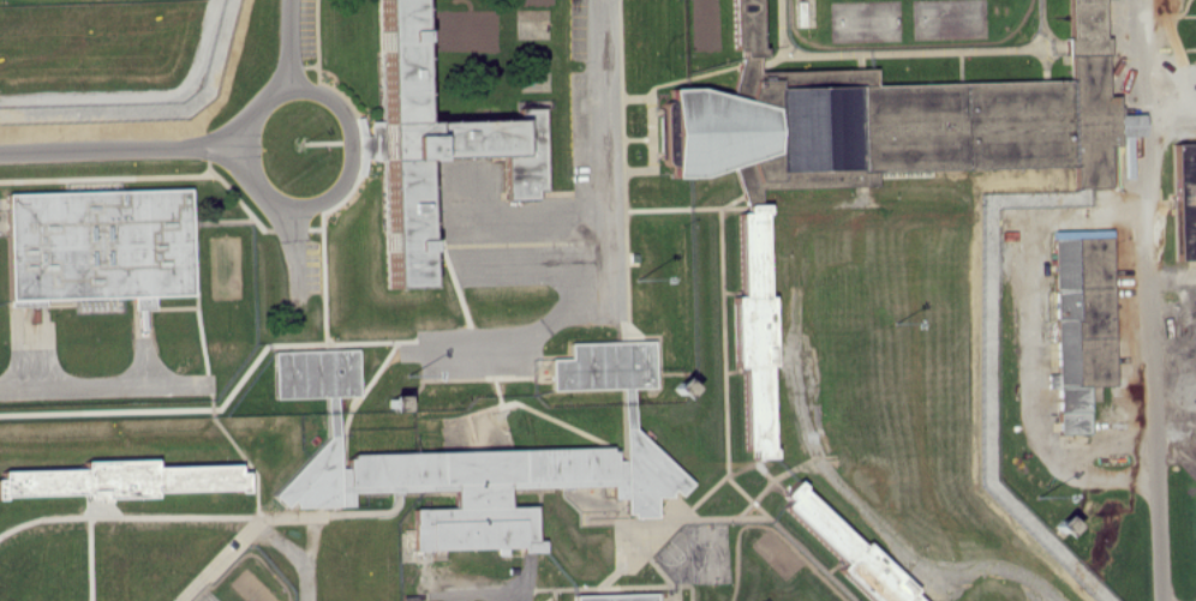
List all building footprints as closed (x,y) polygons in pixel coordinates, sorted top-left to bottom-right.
[(393,213),(430,212),(429,159),(507,157),(508,202),(540,201),(540,191),(547,191),(545,108),(520,108),(520,119),(428,121),(425,0),(388,0),(393,213)] [(735,50),(749,54),(749,53),(758,55),(762,39),(740,32),(735,50)] [(768,191),(879,188),(878,173),(906,172),(905,153),(922,121),(936,121),(936,110),(939,104),(926,104),(926,96),(936,96),(942,84),(876,86),(875,70),(758,73),(758,67),(753,64),(747,65),(734,89),(676,91),(678,176),(742,174),(743,214),(739,222),(743,368),(748,371),(750,448),(767,457),(769,457),(775,445),(768,191)] [(8,194),(11,302),(136,299),(137,309),(150,308),(150,297),(196,296),(193,189),(8,194)] [(1060,435),(1092,434),(1091,387),(1116,387),(1114,266),(1094,267),(1094,258),(1070,259),(1069,247),(1057,248),(1060,435)] [(655,342),(572,343),(572,359),(553,359),(553,391),(656,389),(655,342)] [(275,351),(276,399),(328,398),(329,437),(283,487),(284,501),(290,501),(298,508),(341,507),(339,418),(338,419),(338,397),(360,397),(359,349),(275,351)] [(626,457),(644,457),(644,429),(626,429),(626,457)] [(417,552),(539,547),(538,506),(512,507),(511,489),(619,485),(617,446),(346,456),(348,493),(456,489),(457,507),(415,509),(417,552)]
